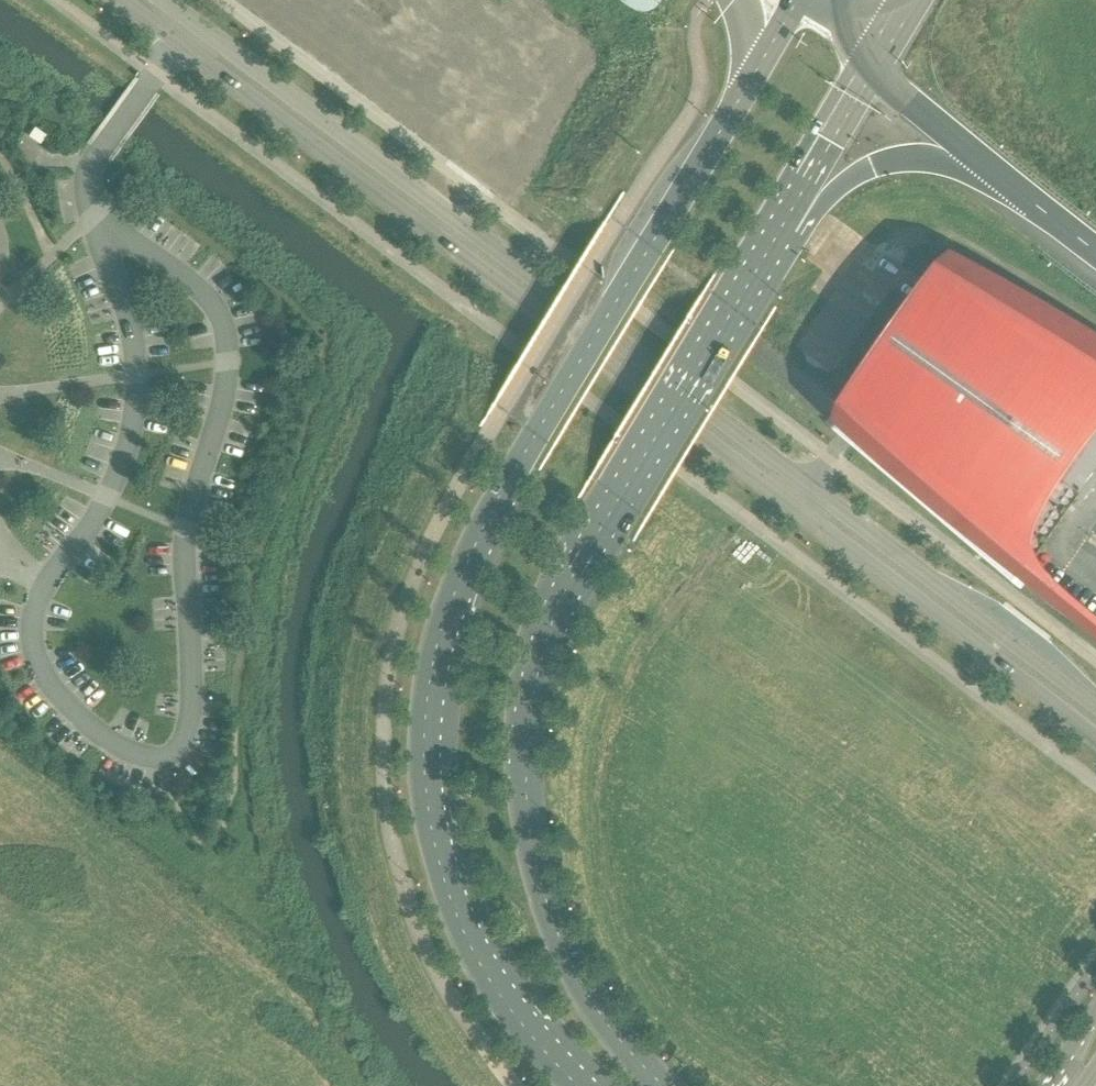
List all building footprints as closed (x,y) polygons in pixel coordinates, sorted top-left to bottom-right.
[(34,127),(28,136),(31,138),(39,143),(41,140),(45,135),(34,127)] [(904,231),(799,362),(780,386),(774,394),(1052,609),(1095,642),(1095,349),(904,231)]
